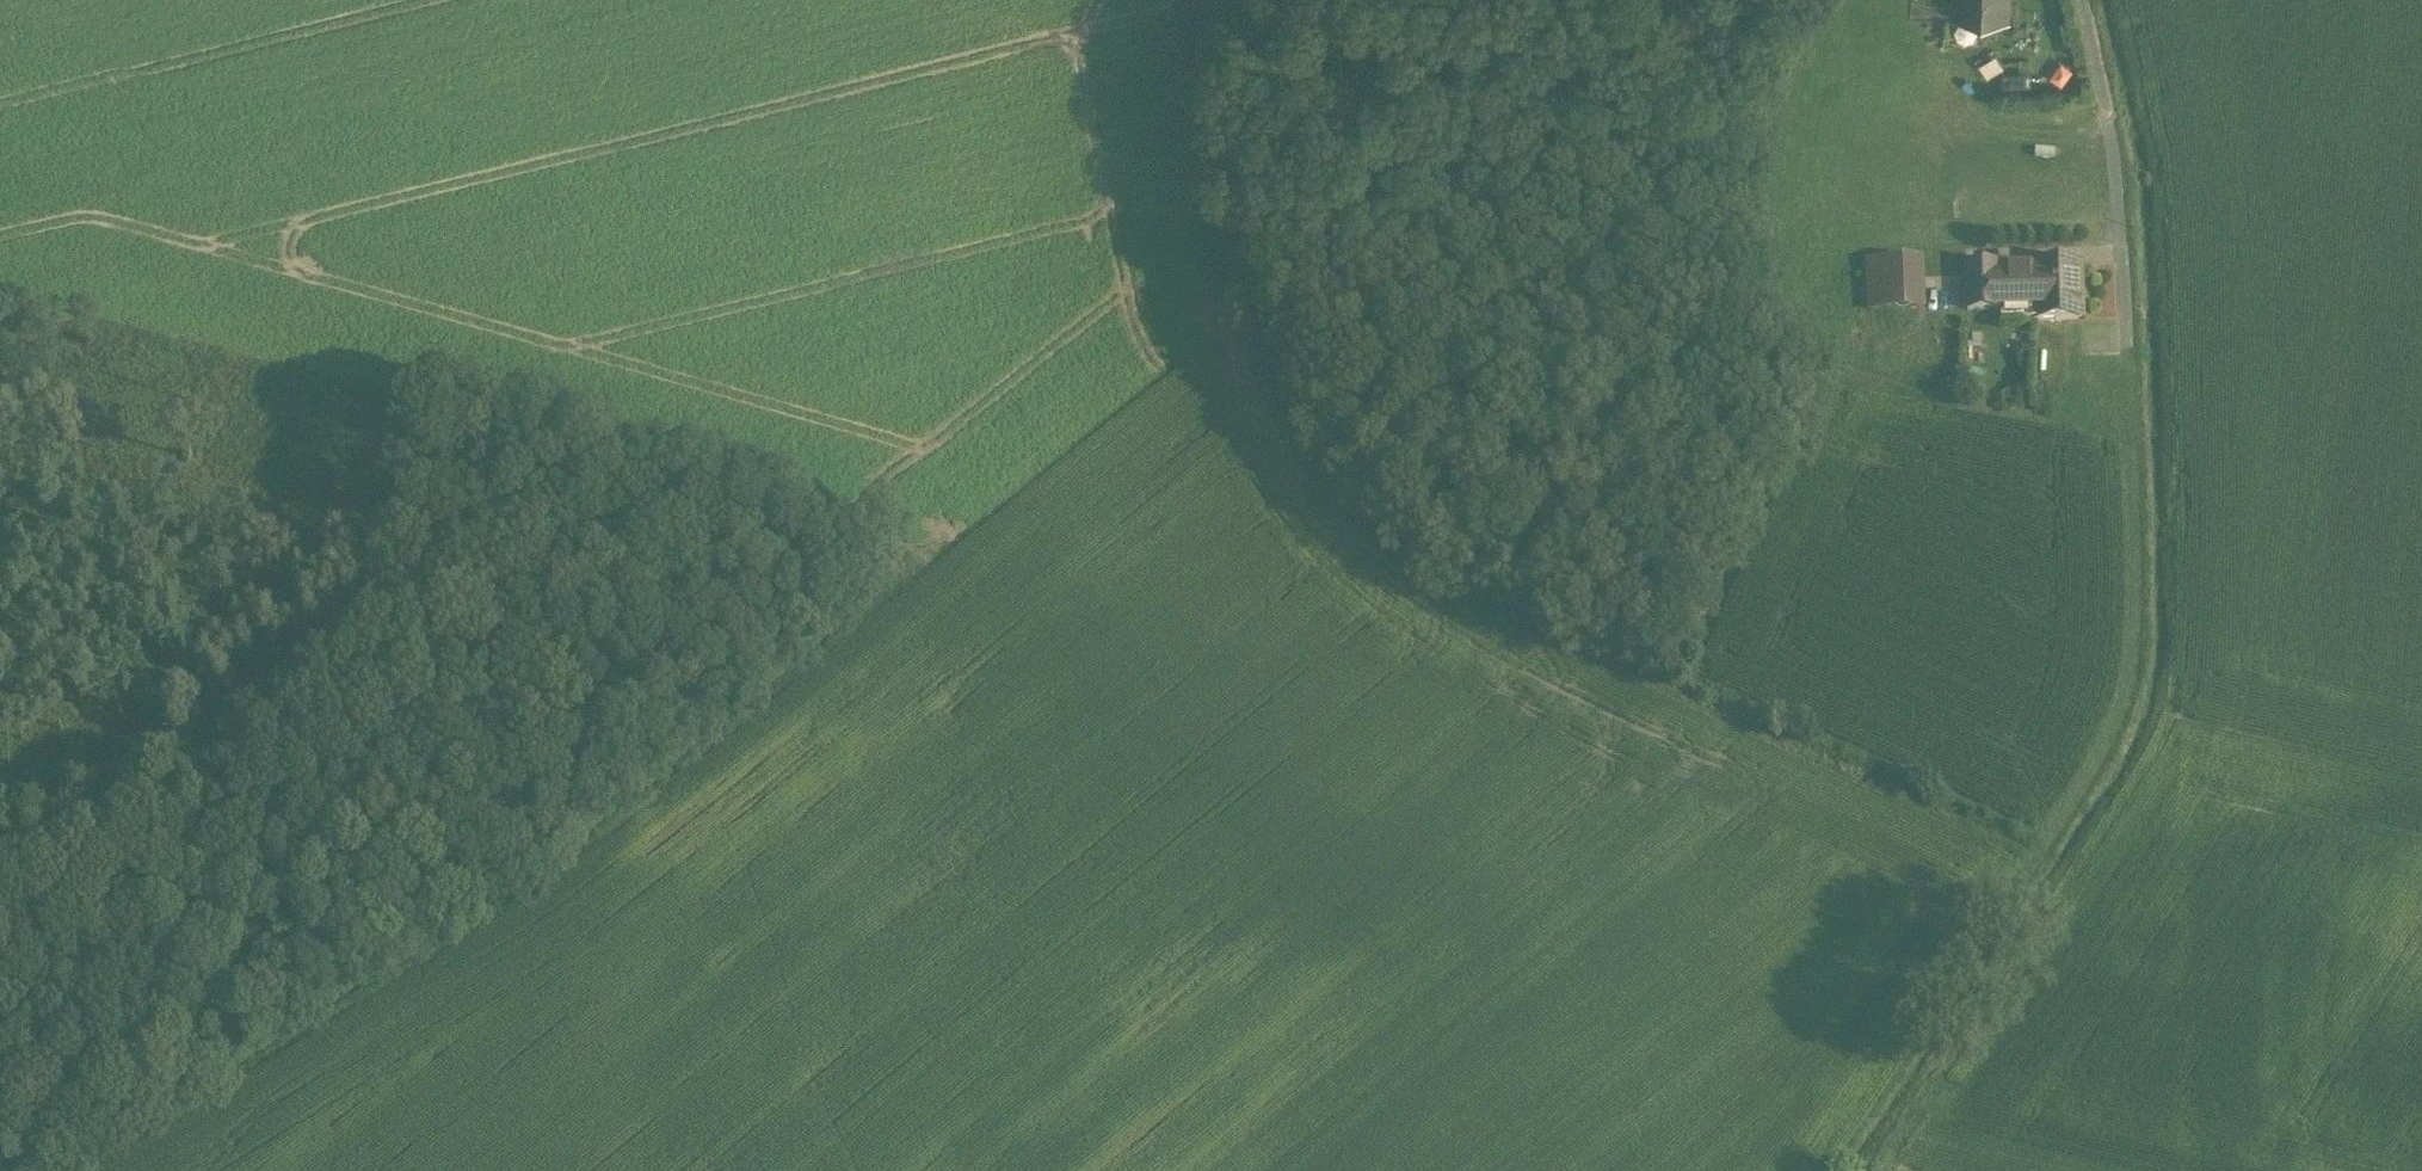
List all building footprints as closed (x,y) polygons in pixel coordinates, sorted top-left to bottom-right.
[(1953,17),(2007,19),(2008,0),(1954,0),(1953,17)] [(1927,309),(1925,256),(1865,258),(1867,311),(1927,309)] [(2081,266),(2035,269),(2035,271),(2037,310),(2037,322),(2084,320),(2081,266)] [(2035,271),(2000,273),(2000,269),(1966,271),(1968,313),(2037,310),(2035,271)]
